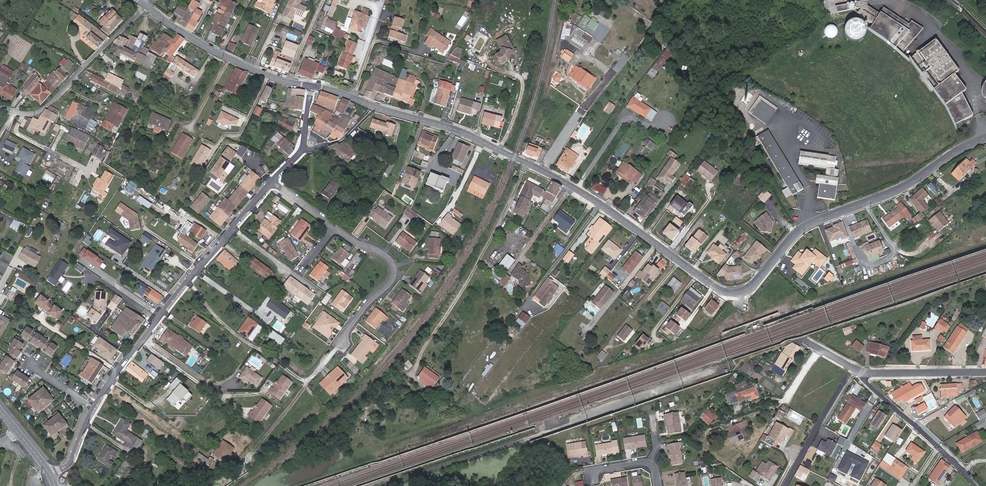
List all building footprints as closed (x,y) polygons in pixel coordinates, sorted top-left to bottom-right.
[(212,23),(214,24),(224,29),(236,4),(229,1),(230,0),(221,0),(219,4),(222,5),(220,10),(216,8),(214,12),(216,13),(212,23)] [(260,5),(256,3),(255,6),(269,13),(271,11),(270,10),(275,0),(262,0),(260,5)] [(283,14),(292,19),(294,13),(302,16),(306,7),(299,4),(301,0),(290,0),(283,14)] [(326,14),(332,17),(339,0),(332,0),(326,14)] [(866,1),(835,7),(836,13),(861,8),(857,14),(872,25),(868,30),(881,38),(887,42),(901,54),(923,29),(912,22),(909,25),(884,8),(879,14),(867,7),(866,1)] [(175,21),(185,27),(192,16),(188,14),(191,10),(180,4),(174,13),(178,16),(175,21)] [(364,29),(369,16),(365,15),(365,13),(368,12),(369,10),(362,7),(360,13),(354,11),(348,28),(359,32),(361,27),(364,29)] [(192,16),(185,27),(193,32),(198,23),(196,22),(202,12),(196,9),(192,16)] [(108,35),(122,21),(111,10),(99,23),(100,24),(98,26),(108,35)] [(84,37),(99,49),(107,38),(94,28),(94,27),(79,15),(78,17),(74,14),(71,19),(75,21),(74,22),(87,33),(84,37)] [(581,23),(588,25),(591,17),(584,15),(581,23)] [(389,31),(389,33),(406,37),(406,35),(396,32),(397,28),(399,28),(402,19),(393,17),(391,26),(392,27),(391,31),(389,31)] [(594,31),(600,23),(593,17),(587,25),(594,31)] [(333,30),(337,22),(328,18),(324,26),(333,30)] [(852,21),(851,22),(850,22),(849,23),(847,25),(846,26),(845,29),(845,31),(845,33),(846,36),(847,38),(848,39),(850,41),(852,42),(855,42),(858,42),(861,41),(862,40),(863,38),(865,37),(866,34),(866,32),(866,30),(865,28),(864,25),(862,23),(860,22),(859,21),(857,21),(855,21),(852,21)] [(220,37),(224,29),(214,24),(210,31),(212,32),(212,33),(220,37)] [(250,46),(258,29),(249,24),(240,41),(250,46)] [(427,40),(424,45),(431,50),(433,47),(437,50),(438,48),(440,50),(439,51),(444,54),(445,53),(446,53),(448,50),(447,50),(450,44),(433,32),(429,30),(424,38),(427,40)] [(342,41),(345,34),(338,31),(335,38),(342,41)] [(406,37),(389,33),(388,38),(404,42),(406,37)] [(131,37),(129,41),(125,49),(138,55),(147,38),(140,34),(137,40),(131,37)] [(155,44),(151,49),(160,55),(162,52),(165,54),(167,50),(164,48),(171,39),(164,34),(161,39),(159,38),(155,44)] [(173,54),(184,40),(178,36),(174,41),(171,39),(164,48),(167,50),(173,54)] [(119,37),(113,43),(118,45),(120,46),(125,49),(129,41),(119,37)] [(309,37),(305,44),(311,46),(314,39),(309,37)] [(499,54),(492,58),(497,67),(509,60),(510,55),(511,49),(505,37),(496,42),(500,49),(499,54)] [(945,106),(954,125),(972,116),(961,94),(965,90),(954,75),(958,71),(935,40),(910,59),(945,106)] [(288,72),(297,46),(285,41),(281,53),(275,51),(269,65),(288,72)] [(351,57),(356,45),(348,41),(338,66),(347,70),(352,58),(351,57)] [(233,52),(236,45),(230,42),(227,49),(233,52)] [(120,46),(118,45),(113,54),(119,58),(121,55),(134,62),(135,61),(143,65),(149,53),(148,53),(145,58),(139,56),(138,55),(125,49),(120,46)] [(671,45),(648,75),(654,79),(677,49),(671,45)] [(465,65),(466,61),(460,59),(463,49),(452,46),(449,61),(465,65)] [(150,50),(145,47),(139,56),(145,58),(148,53),(149,53),(150,50)] [(568,62),(573,55),(565,49),(564,51),(562,50),(561,53),(562,54),(560,56),(568,62)] [(619,49),(612,53),(615,57),(622,53),(619,49)] [(175,55),(173,54),(167,50),(165,54),(170,57),(166,62),(170,64),(175,55)] [(149,53),(143,65),(151,69),(157,57),(149,53)] [(193,61),(183,55),(181,58),(186,61),(191,64),(193,61)] [(194,77),(198,71),(177,57),(173,64),(172,63),(162,78),(168,82),(170,79),(174,74),(170,71),(174,65),(194,77)] [(62,67),(56,74),(57,75),(63,80),(63,81),(67,77),(65,74),(74,64),(69,60),(67,61),(65,59),(60,64),(62,67)] [(299,75),(312,80),(316,72),(318,66),(305,60),(299,75)] [(14,73),(4,66),(0,72),(0,94),(1,94),(11,100),(17,90),(7,84),(14,73)] [(569,76),(579,82),(579,81),(589,88),(595,80),(575,67),(569,76)] [(235,68),(224,88),(235,95),(247,75),(235,68)] [(375,69),(362,98),(372,102),(376,91),(392,98),(398,80),(394,78),(395,77),(375,69)] [(47,81),(55,89),(63,80),(57,75),(56,74),(51,70),(44,78),(46,80),(47,81)] [(560,77),(561,75),(558,73),(557,76),(556,75),(554,79),(553,79),(552,81),(558,84),(559,80),(559,79),(560,77)] [(41,105),(55,89),(47,81),(43,86),(41,85),(39,83),(42,81),(35,75),(24,87),(28,90),(24,94),(28,98),(29,98),(33,101),(34,99),(41,105)] [(111,83),(94,75),(91,81),(108,89),(111,83)] [(398,80),(392,98),(399,101),(407,82),(408,78),(405,76),(403,82),(398,80)] [(114,77),(111,83),(120,88),(121,85),(123,81),(114,77)] [(444,107),(451,84),(441,80),(440,84),(433,104),(444,107)] [(579,81),(579,82),(578,84),(587,90),(589,88),(579,81)] [(413,85),(413,84),(407,82),(399,101),(406,103),(412,105),(414,101),(412,100),(408,99),(413,86),(413,85)] [(120,88),(111,83),(108,89),(117,94),(118,90),(120,88)] [(121,85),(120,88),(118,90),(126,94),(129,89),(121,85)] [(408,99),(412,100),(417,87),(413,86),(408,99)] [(265,88),(260,100),(266,102),(271,91),(265,88)] [(302,111),(304,91),(288,89),(286,101),(283,109),(302,111)] [(333,111),(336,105),(326,101),(328,96),(320,93),(316,104),(333,111)] [(326,101),(336,105),(338,99),(328,96),(326,101)] [(777,108),(759,96),(748,112),(751,114),(761,101),(775,111),(777,108)] [(633,98),(628,106),(651,121),(657,113),(650,109),(633,98)] [(458,112),(469,115),(471,110),(476,111),(478,104),(462,99),(458,112)] [(343,114),(349,103),(342,100),(337,111),(343,114)] [(766,124),(775,111),(761,101),(751,114),(766,124)] [(65,118),(77,125),(82,118),(78,115),(83,106),(78,104),(78,105),(73,102),(65,118)] [(615,106),(609,102),(604,110),(609,114),(611,111),(615,106)] [(358,106),(351,103),(344,114),(351,118),(355,111),(352,110),(353,107),(356,108),(358,106)] [(126,110),(116,105),(113,111),(110,110),(102,126),(115,133),(126,110)] [(326,120),(331,123),(334,118),(334,117),(332,116),(332,114),(313,105),(310,112),(316,115),(319,116),(317,119),(314,124),(316,125),(321,128),(326,120)] [(82,118),(87,108),(83,106),(78,115),(82,118)] [(46,110),(44,111),(42,115),(38,121),(33,119),(30,126),(42,132),(46,127),(48,128),(51,121),(54,122),(57,116),(56,116),(59,111),(51,107),(48,112),(46,110)] [(77,125),(85,130),(91,120),(96,111),(88,107),(87,108),(82,118),(77,125)] [(261,111),(256,108),(253,114),(259,116),(261,111)] [(220,110),(216,120),(234,128),(239,119),(220,110)] [(153,114),(149,123),(168,131),(172,121),(153,114)] [(481,124),(494,126),(494,124),(496,117),(484,114),(481,124)] [(337,126),(344,131),(351,120),(343,115),(339,121),(337,126)] [(331,123),(337,126),(339,121),(334,118),(331,123)] [(294,126),(293,125),(281,119),(278,125),(292,132),(294,126)] [(96,122),(91,120),(85,130),(91,133),(96,122)] [(324,130),(332,134),(337,126),(331,123),(326,120),(321,128),(316,125),(312,132),(317,135),(319,131),(323,133),(324,130)] [(386,125),(373,120),(370,128),(383,133),(383,134),(391,137),(395,126),(387,124),(386,125)] [(725,125),(721,130),(726,134),(730,129),(725,125)] [(340,139),(344,131),(337,126),(332,134),(340,139)] [(89,137),(72,128),(65,142),(83,150),(89,137)] [(283,137),(275,130),(269,139),(275,145),(276,145),(276,144),(289,156),(294,151),(292,149),(294,147),(283,137)] [(422,131),(417,144),(434,151),(438,140),(425,135),(426,133),(422,131)] [(803,189),(767,131),(751,141),(755,147),(761,144),(788,188),(782,191),(786,197),(792,194),(792,195),(803,189)] [(360,141),(365,144),(370,136),(365,133),(360,141)] [(172,152),(178,156),(188,138),(185,136),(183,134),(179,140),(172,152)] [(370,136),(365,144),(369,147),(374,138),(370,136)] [(188,138),(178,156),(182,158),(193,140),(188,138)] [(645,145),(653,151),(655,150),(657,151),(660,148),(649,140),(645,145)] [(13,154),(17,146),(7,141),(3,149),(13,154)] [(346,144),(344,142),(340,146),(337,144),(328,147),(342,158),(346,153),(342,150),(346,144)] [(461,163),(468,148),(458,143),(451,158),(461,163)] [(357,152),(346,144),(342,150),(346,153),(342,158),(348,163),(357,152)] [(533,145),(530,144),(529,144),(525,154),(535,158),(535,157),(538,158),(540,153),(537,151),(538,150),(532,148),(533,145)] [(97,145),(92,157),(99,160),(104,151),(104,149),(97,145)] [(210,150),(202,146),(194,158),(202,163),(210,150)] [(30,164),(35,154),(23,148),(18,158),(23,161),(22,163),(20,164),(18,167),(19,169),(17,173),(25,177),(30,167),(26,165),(27,163),(30,164)] [(223,170),(224,171),(237,154),(229,148),(209,174),(216,179),(218,177),(223,170)] [(578,156),(566,148),(565,151),(576,158),(578,156)] [(576,158),(565,151),(556,166),(567,173),(570,168),(571,166),(573,164),(576,158)] [(834,170),(836,157),(800,152),(798,164),(826,168),(825,177),(820,176),(819,184),(817,198),(834,200),(839,171),(834,170)] [(379,158),(377,161),(386,167),(388,163),(379,157),(379,158)] [(667,169),(664,174),(664,179),(669,182),(672,185),(677,178),(674,176),(682,165),(674,158),(666,168),(667,169)] [(952,174),(960,181),(978,163),(973,159),(971,161),(968,158),(952,174)] [(710,181),(717,172),(704,161),(696,171),(710,181)] [(394,165),(389,163),(383,174),(383,175),(387,178),(394,165)] [(618,171),(631,180),(631,179),(636,183),(641,176),(623,163),(618,171)] [(756,172),(751,164),(747,166),(753,174),(756,172)] [(420,172),(408,168),(403,182),(414,187),(420,172)] [(667,169),(666,168),(658,179),(667,185),(669,182),(664,179),(664,174),(667,169)] [(629,183),(631,180),(618,171),(616,174),(629,183)] [(736,180),(744,187),(751,178),(743,171),(736,180)] [(100,190),(98,193),(105,197),(107,194),(105,192),(114,177),(105,172),(102,177),(104,178),(102,180),(99,179),(94,187),(100,190)] [(251,190),(260,178),(253,172),(228,200),(226,198),(209,217),(220,226),(224,221),(223,219),(230,211),(231,212),(246,196),(243,193),(248,187),(251,190)] [(440,180),(441,178),(430,174),(426,185),(443,192),(447,183),(440,180)] [(695,181),(685,174),(680,182),(689,189),(695,181)] [(468,189),(483,196),(489,185),(474,178),(468,189)] [(331,201),(341,187),(332,181),(322,194),(324,196),(321,201),(330,209),(334,204),(331,201)] [(599,181),(597,184),(608,191),(610,188),(599,181)] [(562,187),(551,182),(545,192),(555,199),(562,187)] [(940,192),(933,182),(929,185),(936,195),(940,192)] [(132,194),(136,187),(131,183),(126,190),(132,194)] [(539,199),(543,191),(527,183),(520,198),(513,214),(522,218),(524,214),(526,215),(530,207),(526,205),(528,202),(529,203),(532,196),(539,199)] [(608,191),(597,184),(594,189),(605,196),(608,191)] [(930,195),(925,188),(918,192),(918,194),(915,196),(915,195),(911,197),(921,211),(928,206),(923,199),(930,195)] [(482,200),(483,196),(468,189),(466,192),(482,200)] [(764,200),(770,193),(765,189),(759,195),(764,200)] [(555,199),(545,192),(542,198),(552,204),(555,199)] [(655,202),(658,198),(650,192),(647,196),(655,202)] [(211,199),(203,193),(191,207),(198,214),(211,199)] [(43,199),(38,195),(34,201),(40,205),(43,199)] [(643,218),(655,202),(647,196),(646,195),(641,202),(642,203),(640,204),(639,203),(636,208),(638,210),(636,213),(643,218)] [(687,205),(676,197),(669,206),(670,206),(668,209),(672,213),(673,211),(675,210),(676,211),(682,216),(685,218),(695,206),(689,202),(687,205)] [(911,215),(901,202),(897,205),(898,207),(883,219),(889,226),(904,215),(906,219),(911,215)] [(137,215),(126,207),(121,215),(129,220),(131,231),(140,230),(138,219),(137,219),(137,217),(138,216),(137,215)] [(379,207),(371,217),(378,222),(380,224),(386,228),(393,219),(379,207)] [(412,221),(417,215),(408,208),(403,214),(412,221)] [(266,230),(272,235),(277,229),(276,228),(281,222),(268,212),(265,217),(269,220),(268,222),(265,220),(257,231),(263,235),(266,230)] [(574,223),(560,212),(553,220),(560,225),(558,228),(566,234),(574,223)] [(916,215),(920,220),(925,216),(922,213),(920,212),(916,215)] [(948,222),(939,212),(929,220),(932,223),(934,225),(936,227),(935,227),(938,231),(948,222)] [(451,216),(447,213),(439,223),(453,234),(460,225),(450,217),(451,216)] [(772,222),(765,213),(757,219),(761,224),(760,232),(770,233),(771,226),(770,225),(771,223),(772,222)] [(672,221),(679,226),(682,222),(675,217),(672,221)] [(854,224),(848,227),(852,235),(858,233),(859,235),(872,229),(867,219),(857,223),(857,224),(855,226),(854,224)] [(291,234),(301,242),(304,239),(302,238),(306,232),(310,226),(302,220),(291,234)] [(588,235),(589,236),(601,221),(599,220),(593,228),(594,229),(592,231),(591,231),(588,235)] [(605,233),(607,235),(612,229),(601,221),(589,236),(590,237),(595,241),(597,242),(598,241),(605,233)] [(10,227),(17,232),(19,227),(12,223),(10,227)] [(201,240),(206,232),(193,223),(193,225),(190,223),(187,228),(189,229),(188,231),(201,240)] [(670,240),(677,231),(667,223),(659,233),(670,240)] [(847,238),(841,223),(835,226),(836,227),(833,228),(832,227),(824,231),(829,243),(840,238),(842,240),(847,238)] [(122,256),(131,243),(112,230),(108,235),(117,241),(115,244),(109,240),(106,245),(122,256)] [(701,233),(699,231),(692,239),(700,245),(707,237),(704,235),(705,233),(703,232),(701,233)] [(397,241),(403,246),(410,251),(416,243),(403,233),(397,241)] [(193,254),(199,245),(183,234),(178,241),(189,249),(188,251),(193,254)] [(82,241),(89,246),(92,240),(85,236),(82,241)] [(142,241),(147,245),(148,245),(151,242),(144,237),(142,241)] [(299,256),(288,238),(286,240),(284,237),(278,241),(280,243),(280,244),(290,262),(299,256)] [(590,237),(585,244),(588,246),(590,247),(595,241),(590,237)] [(439,247),(440,240),(429,239),(428,255),(429,255),(428,258),(438,259),(438,256),(440,256),(441,247),(439,247)] [(864,246),(868,257),(885,249),(880,239),(864,246)] [(762,252),(765,248),(754,240),(741,256),(749,263),(752,259),(753,260),(755,257),(758,254),(760,251),(762,252)] [(594,251),(601,243),(598,241),(597,242),(595,241),(590,247),(594,251)] [(620,251),(609,242),(602,250),(613,260),(620,251)] [(558,257),(564,249),(555,243),(551,248),(553,250),(554,250),(557,252),(555,255),(556,255),(558,257)] [(856,257),(850,243),(847,245),(853,259),(856,257)] [(718,263),(726,254),(713,244),(707,253),(712,256),(715,259),(714,260),(718,263)] [(156,245),(140,270),(148,276),(165,251),(156,245)] [(588,246),(585,249),(592,254),(594,251),(590,247),(588,246)] [(340,265),(349,254),(341,248),(336,255),(335,254),(331,258),(340,265)] [(103,262),(84,249),(80,255),(99,268),(103,262)] [(225,251),(217,260),(231,272),(239,263),(225,251)] [(811,256),(802,257),(798,253),(793,259),(798,262),(795,265),(793,268),(801,275),(811,262),(819,268),(826,260),(815,251),(811,256)] [(869,257),(870,260),(884,255),(883,252),(869,257)] [(572,256),(567,253),(562,260),(567,264),(572,256)] [(629,274),(642,258),(635,253),(622,269),(629,274)] [(506,271),(514,260),(505,254),(497,265),(506,271)] [(250,263),(270,278),(273,273),(254,258),(250,263)] [(60,260),(50,276),(58,281),(62,275),(61,274),(62,273),(63,273),(68,265),(60,260)] [(663,267),(665,264),(661,260),(657,265),(660,267),(662,269),(663,267)] [(326,271),(328,268),(321,262),(318,265),(310,275),(318,281),(323,274),(326,271)] [(81,273),(85,268),(79,264),(75,269),(81,273)] [(656,272),(657,270),(650,264),(642,273),(639,271),(633,279),(637,282),(638,281),(643,285),(646,280),(650,283),(658,274),(656,272)] [(728,267),(724,264),(717,274),(721,277),(721,276),(725,279),(742,277),(740,266),(728,267)] [(522,267),(519,265),(512,275),(519,280),(520,287),(530,285),(528,274),(527,273),(525,273),(523,272),(523,270),(521,269),(522,267)] [(345,275),(351,279),(354,275),(348,271),(345,275)] [(421,288),(425,283),(429,278),(420,271),(412,281),(413,282),(410,285),(421,294),(424,290),(421,288)] [(341,279),(345,282),(351,279),(345,275),(341,272),(339,275),(342,278),(341,279)] [(509,276),(505,274),(499,283),(504,286),(509,279),(508,278),(509,276)] [(315,295),(290,277),(282,287),(308,305),(315,295)] [(681,285),(673,279),(665,289),(673,295),(681,285)] [(551,284),(546,281),(533,300),(543,308),(547,303),(550,298),(551,299),(555,292),(549,287),(551,284)] [(157,303),(162,296),(141,282),(135,291),(142,296),(144,294),(157,303)] [(613,293),(605,286),(591,304),(599,310),(613,293)] [(12,299),(15,293),(7,289),(3,294),(12,299)] [(403,307),(407,302),(411,297),(402,290),(395,300),(395,301),(392,304),(403,313),(406,309),(403,307)] [(343,303),(349,296),(342,291),(332,305),(342,312),(347,306),(343,303)] [(699,300),(689,291),(681,302),(691,310),(699,300)] [(117,305),(122,299),(117,295),(112,302),(117,305)] [(50,303),(42,296),(36,303),(44,309),(44,308),(47,310),(51,305),(49,304),(50,303)] [(106,297),(95,297),(95,305),(87,316),(96,322),(106,308),(106,297)] [(290,312),(273,298),(267,307),(284,320),(290,312)] [(325,298),(321,303),(325,306),(329,301),(325,298)] [(711,301),(704,311),(712,316),(719,307),(711,301)] [(669,308),(662,303),(657,310),(664,315),(669,308)] [(57,320),(62,313),(54,306),(53,307),(51,305),(47,310),(50,313),(49,314),(57,320)] [(125,308),(110,328),(126,341),(131,335),(133,337),(144,321),(125,308)] [(376,330),(382,321),(385,323),(388,318),(375,308),(372,312),(374,313),(370,318),(369,317),(365,322),(376,330)] [(690,315),(682,309),(676,316),(680,319),(684,322),(690,315)] [(9,321),(3,317),(4,314),(4,313),(0,311),(0,326),(0,327),(0,337),(9,321)] [(323,314),(325,315),(337,324),(339,325),(340,324),(324,312),(323,314)] [(528,316),(524,313),(519,319),(523,322),(528,316)] [(315,327),(325,315),(323,314),(314,326),(315,327)] [(337,324),(325,315),(315,327),(328,337),(332,331),(329,330),(332,326),(334,328),(337,324)] [(531,318),(528,316),(523,322),(527,325),(531,318)] [(199,333),(206,323),(198,317),(195,321),(194,321),(190,327),(199,333)] [(262,328),(248,319),(238,333),(252,342),(262,328)] [(940,320),(936,328),(942,332),(947,324),(940,320)] [(671,322),(666,329),(670,332),(674,335),(679,328),(671,322)] [(339,325),(337,324),(334,328),(332,331),(328,337),(329,338),(339,325)] [(960,324),(957,328),(966,334),(969,330),(960,324)] [(328,337),(315,327),(314,326),(313,328),(328,339),(329,338),(328,337)] [(626,326),(617,337),(624,342),(633,331),(626,326)] [(850,326),(843,329),(845,335),(852,333),(850,326)] [(31,339),(33,335),(31,333),(33,331),(27,327),(22,336),(27,340),(29,337),(31,339)] [(966,334),(957,328),(944,348),(953,353),(966,334)] [(189,345),(182,340),(178,337),(173,333),(168,329),(159,341),(164,345),(166,343),(169,345),(176,350),(182,354),(189,345)] [(278,344),(282,338),(272,332),(269,337),(278,344)] [(37,346),(42,337),(37,334),(35,336),(33,335),(31,339),(32,340),(31,342),(37,346)] [(369,351),(375,343),(365,335),(362,339),(363,340),(356,350),(352,355),(362,364),(367,358),(365,356),(369,351)] [(637,351),(642,346),(645,348),(650,342),(642,336),(633,348),(637,351)] [(912,352),(930,351),(929,341),(921,341),(920,336),(912,337),(913,342),(911,342),(912,352)] [(19,351),(23,345),(19,342),(21,340),(19,339),(16,337),(10,346),(12,347),(19,351)] [(49,345),(47,344),(48,342),(42,337),(37,346),(43,350),(44,348),(46,349),(49,345)] [(109,360),(117,350),(100,337),(94,345),(103,352),(101,354),(109,360)] [(856,340),(851,346),(859,352),(863,346),(856,340)] [(379,346),(375,343),(369,351),(373,354),(379,346)] [(885,358),(888,348),(869,343),(866,352),(870,353),(885,358)] [(52,356),(58,348),(52,344),(50,346),(49,345),(46,349),(48,350),(46,352),(52,356)] [(801,348),(794,344),(790,345),(786,347),(772,371),(783,377),(801,348)] [(193,347),(189,345),(182,354),(186,357),(193,347)] [(17,359),(21,353),(19,351),(12,347),(9,353),(11,354),(9,356),(14,359),(15,357),(17,359)] [(609,356),(603,351),(600,356),(605,360),(609,356)] [(148,352),(143,358),(155,367),(160,361),(148,352)] [(10,368),(14,362),(12,361),(14,359),(9,356),(8,358),(6,357),(2,362),(10,368)] [(103,365),(90,357),(88,360),(89,361),(82,372),(81,371),(78,375),(91,383),(95,376),(94,376),(95,375),(96,375),(103,365)] [(160,361),(155,367),(159,370),(164,364),(160,361)] [(10,368),(2,362),(0,366),(0,374),(1,374),(2,372),(6,374),(10,368)] [(148,375),(132,363),(126,371),(142,383),(148,375)] [(772,366),(767,363),(760,372),(770,378),(773,374),(768,371),(772,366)] [(330,378),(339,388),(349,379),(337,367),(332,372),(334,375),(330,378)] [(262,378),(247,368),(239,378),(247,383),(249,381),(257,386),(262,378)] [(425,369),(419,377),(432,387),(438,379),(425,369)] [(17,386),(23,378),(16,373),(13,377),(11,376),(10,377),(8,380),(17,386)] [(274,389),(272,393),(282,400),(294,383),(285,377),(280,383),(279,386),(276,390),(274,389)] [(26,389),(29,385),(27,384),(28,382),(23,378),(17,386),(23,390),(24,388),(26,389)] [(173,406),(179,399),(183,399),(186,402),(192,395),(181,385),(182,383),(177,378),(170,386),(175,391),(167,400),(173,406)] [(330,396),(339,388),(330,378),(327,381),(324,379),(319,384),(330,396)] [(890,392),(888,393),(896,403),(902,400),(907,397),(908,400),(925,391),(921,385),(917,385),(912,388),(910,384),(903,388),(901,388),(891,394),(890,392)] [(736,395),(755,388),(754,385),(735,391),(735,392),(736,395)] [(944,387),(941,388),(942,398),(957,397),(957,392),(962,392),(962,386),(956,386),(956,385),(944,386),(944,387)] [(758,398),(755,388),(736,395),(735,392),(728,395),(729,397),(727,398),(728,403),(730,402),(731,405),(751,398),(752,400),(758,398)] [(52,404),(42,390),(26,402),(36,416),(52,404)] [(896,403),(888,394),(886,397),(894,404),(896,403)] [(865,404),(852,396),(852,397),(848,395),(845,400),(848,402),(837,419),(845,424),(856,408),(861,411),(865,404)] [(966,398),(964,395),(955,400),(957,403),(966,398)] [(252,412),(249,416),(260,423),(272,406),(263,400),(258,406),(257,408),(253,413),(252,412)] [(922,401),(913,408),(918,415),(927,408),(922,401)] [(866,405),(862,412),(865,414),(870,407),(866,405)] [(955,407),(947,415),(958,426),(960,423),(962,426),(966,422),(963,420),(965,418),(955,407)] [(980,421),(985,418),(985,414),(984,410),(976,414),(980,421)] [(681,433),(678,412),(665,414),(665,418),(666,418),(666,419),(669,435),(681,433)] [(879,430),(887,417),(879,412),(873,422),(867,418),(863,424),(869,428),(871,425),(879,430)] [(715,419),(709,414),(703,419),(710,425),(715,419)] [(66,430),(55,415),(51,418),(53,420),(45,426),(43,424),(41,425),(52,440),(54,439),(53,437),(61,430),(63,433),(66,430)] [(975,425),(978,430),(985,425),(985,419),(975,425)] [(132,447),(137,438),(126,432),(130,424),(122,420),(113,435),(132,447)] [(788,431),(776,424),(768,438),(763,435),(760,441),(772,448),(775,442),(780,445),(786,435),(790,437),(794,431),(790,428),(788,431)] [(895,443),(902,432),(893,425),(886,437),(895,443)] [(739,427),(732,429),(729,430),(730,433),(726,435),(730,445),(743,440),(743,438),(749,436),(746,427),(740,430),(739,427)] [(713,441),(720,438),(717,431),(709,434),(710,436),(712,435),(712,436),(711,437),(713,441)] [(981,442),(976,433),(957,444),(962,453),(981,442)] [(840,435),(836,443),(843,446),(847,439),(840,435)] [(644,436),(622,439),(624,450),(646,447),(644,436)] [(223,440),(212,455),(222,462),(220,465),(223,467),(236,449),(223,440)] [(818,449),(830,455),(836,444),(828,440),(826,443),(822,441),(818,449)] [(611,444),(595,447),(596,458),(601,457),(600,456),(613,454),(613,455),(618,454),(616,442),(611,443),(611,444)] [(876,442),(872,448),(874,449),(873,450),(878,453),(882,446),(876,442)] [(585,443),(566,447),(568,460),(577,458),(578,456),(579,456),(580,457),(583,457),(584,458),(588,457),(585,443)] [(680,443),(667,445),(668,449),(669,449),(670,453),(671,459),(672,467),(682,465),(679,447),(681,447),(680,443)] [(924,452),(911,444),(906,452),(913,456),(911,460),(916,463),(918,460),(919,461),(924,452)] [(108,461),(112,455),(114,451),(106,446),(98,460),(111,467),(113,464),(108,461)] [(847,452),(839,469),(847,474),(852,463),(857,465),(851,476),(859,480),(868,463),(847,452)] [(204,464),(209,467),(214,460),(210,457),(208,459),(199,453),(196,457),(205,463),(204,464)] [(888,465),(890,467),(895,459),(889,456),(884,463),(888,465)] [(124,471),(129,463),(125,460),(120,469),(124,471)] [(896,460),(891,467),(890,467),(888,465),(885,470),(897,477),(905,466),(896,460)] [(950,467),(941,461),(929,479),(938,485),(950,467)] [(777,468),(768,462),(759,477),(752,472),(748,478),(756,483),(760,477),(768,483),(777,468)] [(129,475),(132,470),(130,468),(132,465),(129,463),(124,471),(129,475)] [(807,476),(810,471),(801,466),(796,475),(801,478),(804,474),(807,476)] [(118,471),(114,478),(118,481),(122,474),(118,471)] [(837,483),(841,475),(831,471),(827,479),(837,483)] [(674,474),(676,483),(678,484),(678,485),(677,485),(686,485),(684,473),(674,474)] [(880,477),(875,473),(867,484),(871,485),(872,485),(876,479),(878,480),(880,477)] [(609,480),(610,485),(627,485),(625,476),(609,480)] [(640,476),(631,477),(633,485),(642,485),(640,476)]
